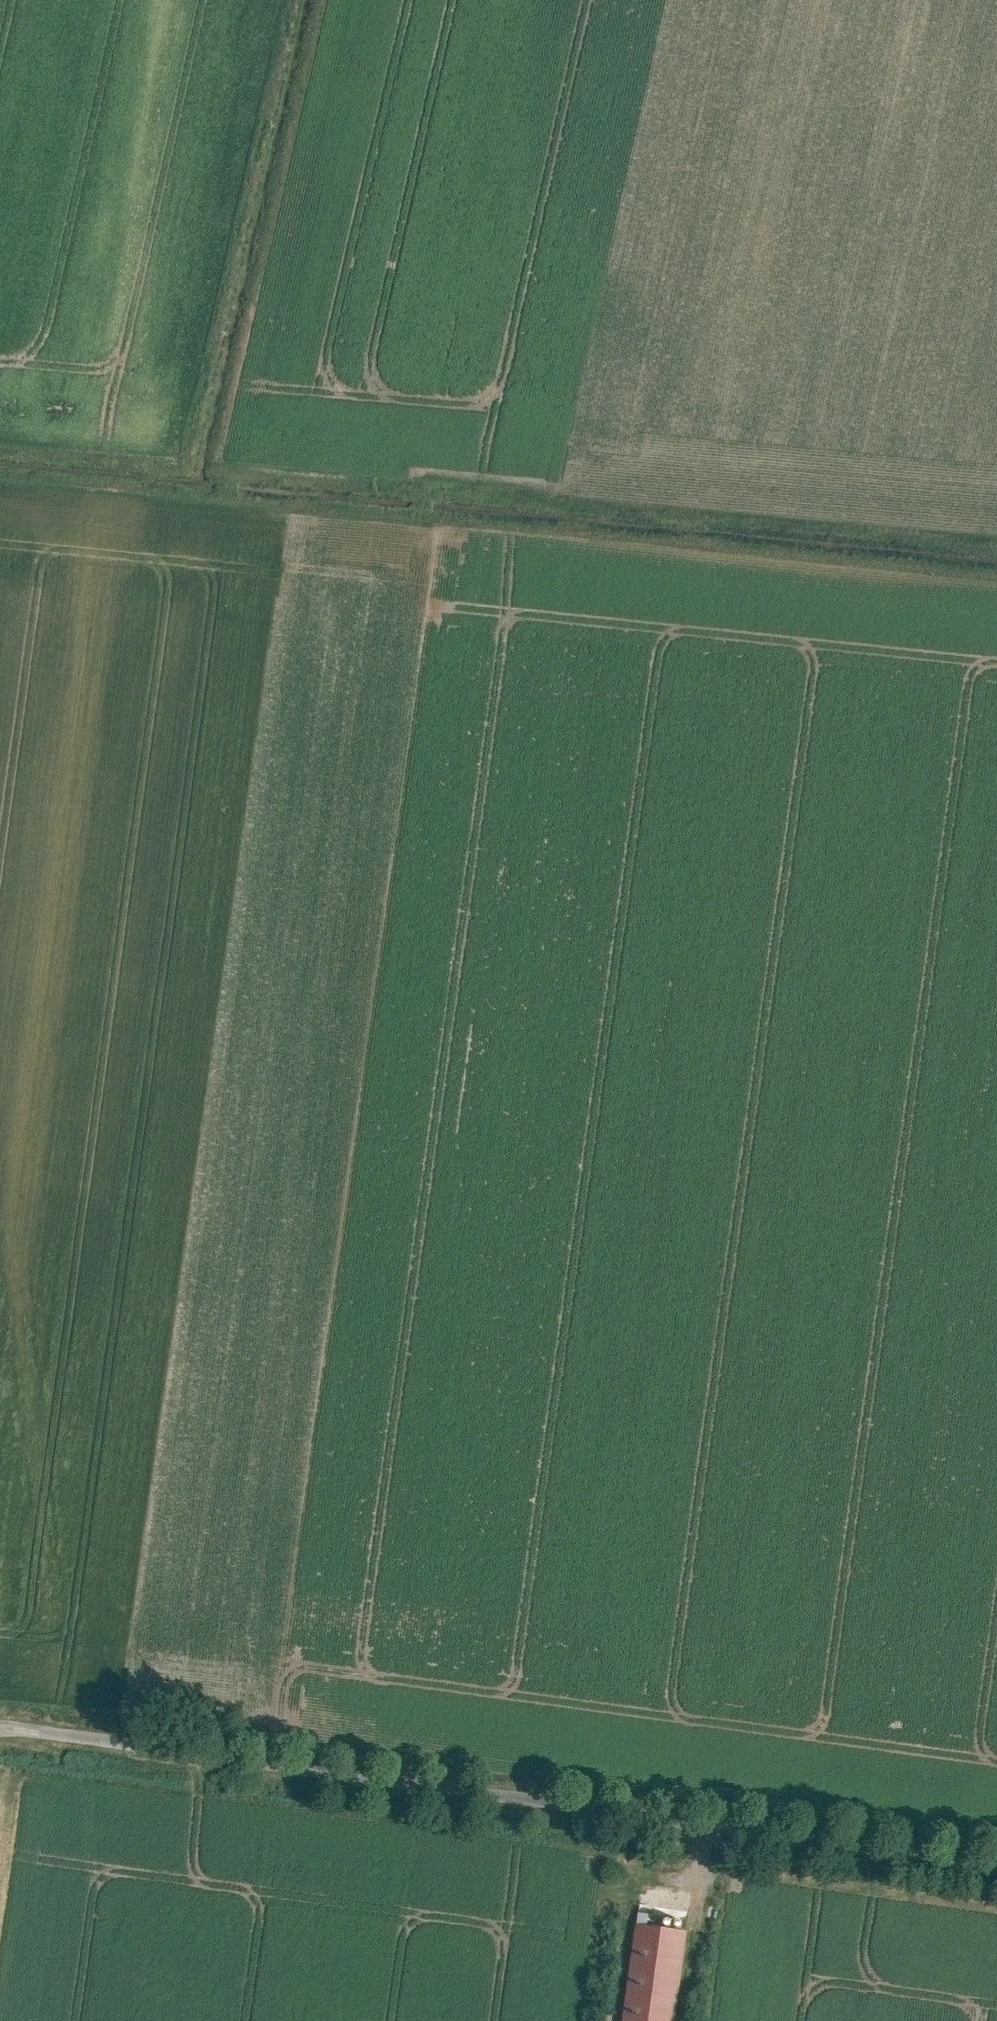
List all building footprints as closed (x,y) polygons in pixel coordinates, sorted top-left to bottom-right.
[(632,1926),(619,2020),(672,2020),(685,1934),(632,1926)]
